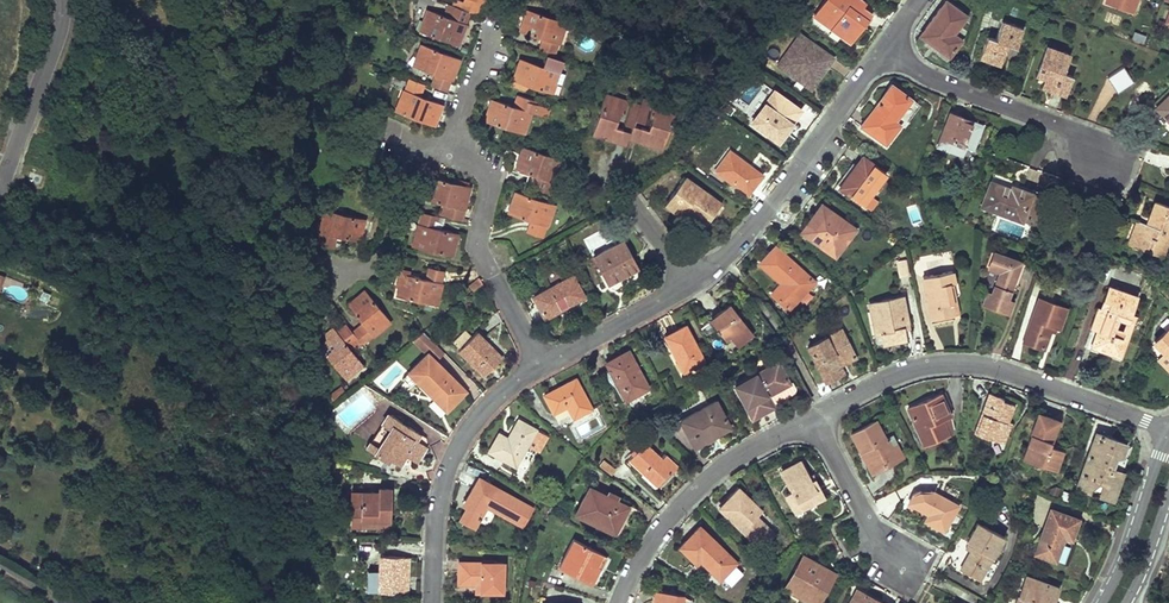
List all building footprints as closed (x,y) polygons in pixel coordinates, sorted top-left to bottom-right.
[(482,3),(475,0),(465,0),(462,7),(478,14),(482,3)] [(850,41),(860,27),(870,14),(859,6),(858,7),(851,3),(853,0),(825,0),(816,13),(834,26),(832,28),(850,41)] [(1105,3),(1132,13),(1137,0),(1106,0),(1105,3)] [(937,13),(920,35),(949,57),(961,40),(953,34),(966,15),(946,1),(937,13)] [(454,6),(450,17),(466,23),(471,12),(454,6)] [(427,8),(424,17),(429,19),(432,10),(427,8)] [(559,44),(567,22),(527,9),(523,21),(528,23),(525,32),(543,38),(559,44)] [(424,17),(418,30),(458,45),(463,32),(466,23),(450,17),(432,10),(429,19),(424,17)] [(834,26),(816,13),(814,16),(832,28),(834,26)] [(523,21),(520,31),(525,32),(528,23),(523,21)] [(987,37),(980,57),(990,61),(1000,65),(1007,44),(1016,47),(1023,29),(1002,21),(996,40),(987,37)] [(799,30),(775,66),(812,91),(837,56),(799,30)] [(556,55),(559,44),(543,38),(539,49),(556,55)] [(454,75),(460,59),(421,44),(417,56),(422,58),(418,67),(435,74),(452,80),(454,75)] [(1046,77),(1043,86),(1058,92),(1064,94),(1071,75),(1062,72),(1068,54),(1046,46),(1037,74),(1046,77)] [(546,55),(543,66),(555,70),(559,72),(563,61),(546,55)] [(417,56),(413,65),(418,67),(422,58),(417,56)] [(513,80),(511,87),(526,92),(528,85),(552,94),(557,80),(552,78),(555,70),(543,66),(520,58),(515,74),(513,80)] [(1106,75),(1116,93),(1133,84),(1124,66),(1106,75)] [(447,90),(452,80),(435,74),(431,84),(447,90)] [(409,78),(404,89),(409,91),(420,95),(425,84),(409,78)] [(912,99),(891,84),(872,109),(860,125),(886,145),(901,125),(895,121),(912,99)] [(404,89),(400,98),(405,100),(409,91),(404,89)] [(400,98),(395,110),(433,125),(438,114),(442,104),(420,95),(409,91),(405,100),(400,98)] [(774,91),(752,122),(778,141),(788,127),(800,110),(774,91)] [(606,94),(593,133),(618,141),(622,128),(616,126),(620,113),(623,114),(628,101),(606,94)] [(1155,107),(1168,121),(1168,94),(1155,107)] [(518,95),(514,106),(532,111),(534,104),(535,100),(518,95)] [(639,106),(635,119),(643,122),(650,101),(642,99),(639,106)] [(489,107),(484,120),(525,133),(532,111),(514,106),(497,100),(493,109),(489,107)] [(631,103),(624,122),(633,125),(635,119),(639,106),(631,103)] [(641,127),(637,141),(663,149),(676,110),(653,103),(649,116),(653,117),(648,130),(641,127)] [(534,104),(532,111),(548,116),(550,109),(534,104)] [(963,117),(950,113),(938,147),(962,155),(965,146),(974,149),(981,126),(967,122),(969,119),(963,117)] [(630,131),(628,138),(637,141),(641,127),(633,125),(630,131)] [(622,128),(618,141),(627,144),(628,138),(630,131),(622,128)] [(554,182),(562,160),(523,147),(518,160),(523,161),(520,171),(537,176),(554,182)] [(729,151),(715,170),(748,193),(754,185),(762,174),(729,151)] [(852,170),(839,187),(863,204),(886,174),(862,156),(852,170)] [(518,160),(515,169),(520,171),(523,161),(518,160)] [(465,208),(470,186),(430,176),(426,188),(432,190),(429,199),(447,203),(465,208)] [(534,187),(551,193),(554,182),(537,176),(534,187)] [(721,203),(685,178),(665,204),(681,216),(683,214),(686,209),(706,223),(711,216),(721,203)] [(997,184),(990,181),(981,206),(1010,217),(1012,212),(1023,216),(1032,193),(1019,188),(1016,195),(1009,192),(1010,189),(997,184)] [(1010,189),(1009,192),(1016,195),(1019,188),(1011,185),(1010,189)] [(547,227),(555,205),(516,191),(511,204),(516,205),(513,215),(530,221),(547,227)] [(1155,201),(1150,215),(1154,216),(1151,225),(1147,224),(1141,222),(1134,241),(1147,245),(1145,251),(1157,255),(1161,243),(1167,245),(1168,238),(1168,206),(1155,201)] [(461,220),(465,208),(447,203),(444,215),(461,220)] [(508,213),(513,215),(516,205),(511,204),(508,213)] [(848,240),(857,229),(823,204),(813,217),(819,222),(808,238),(831,254),(843,237),(848,240)] [(364,219),(324,209),(319,232),(336,236),(354,240),(356,231),(361,232),(362,227),(364,219)] [(686,209),(683,214),(702,227),(706,223),(686,209)] [(420,212),(417,223),(435,227),(438,216),(420,212)] [(1012,212),(1010,217),(1021,221),(1023,216),(1012,212)] [(813,217),(801,232),(808,238),(819,222),(813,217)] [(1136,220),(1127,245),(1145,251),(1147,245),(1134,241),(1141,222),(1136,220)] [(526,232),(543,238),(547,227),(530,221),(526,232)] [(417,223),(411,245),(452,255),(456,242),(451,241),(453,232),(435,227),(417,223)] [(319,232),(316,244),(333,248),(336,236),(319,232)] [(843,237),(831,254),(836,257),(848,240),(843,237)] [(623,240),(594,257),(607,283),(624,275),(638,268),(623,240)] [(1161,243),(1157,255),(1162,257),(1167,245),(1161,243)] [(811,279),(776,247),(766,257),(760,263),(778,280),(782,277),(785,279),(781,284),(772,294),(786,307),(811,279)] [(997,309),(1008,313),(1013,301),(1007,299),(1021,262),(994,253),(988,267),(999,271),(991,294),(987,305),(997,309)] [(905,258),(895,260),(899,276),(908,274),(905,258)] [(427,266),(424,278),(442,283),(443,277),(445,271),(427,266)] [(952,271),(923,277),(933,319),(947,316),(955,314),(953,301),(949,302),(947,295),(951,294),(949,283),(953,283),(955,282),(952,271)] [(399,282),(396,295),(436,306),(442,283),(424,278),(407,274),(404,283),(399,282)] [(477,276),(467,283),(473,291),(483,283),(477,276)] [(573,276),(534,296),(545,317),(570,304),(585,296),(573,276)] [(811,279),(786,307),(789,311),(815,283),(811,279)] [(959,313),(953,283),(949,283),(951,294),(947,295),(949,302),(953,301),(955,314),(959,313)] [(1099,329),(1093,346),(1111,353),(1120,357),(1128,333),(1124,331),(1115,328),(1119,316),(1128,320),(1130,314),(1136,296),(1108,286),(1100,309),(1099,309),(1095,321),(1104,324),(1101,330),(1099,329)] [(390,323),(364,291),(360,294),(353,299),(357,303),(350,309),(361,323),(372,337),(390,323)] [(986,292),(982,303),(987,305),(991,294),(986,292)] [(908,322),(902,296),(875,302),(879,321),(873,323),(875,334),(881,334),(883,344),(894,342),(906,339),(904,329),(902,323),(908,322)] [(353,299),(346,305),(350,309),(357,303),(353,299)] [(1038,299),(1023,341),(1037,346),(1043,348),(1051,326),(1058,328),(1065,308),(1038,299)] [(875,302),(869,304),(873,323),(879,321),(875,302)] [(726,341),(746,326),(731,306),(721,313),(711,321),(717,329),(715,330),(718,334),(720,333),(726,341)] [(1128,320),(1124,331),(1128,333),(1134,316),(1130,314),(1128,320)] [(1104,324),(1095,321),(1092,327),(1099,329),(1101,330),(1104,324)] [(363,344),(372,337),(361,323),(352,331),(363,344)] [(345,326),(336,333),(339,336),(348,346),(357,340),(345,326)] [(704,361),(685,326),(674,332),(664,337),(673,355),(678,352),(681,358),(677,361),(683,373),(704,361)] [(1154,342),(1168,357),(1168,328),(1154,342)] [(853,354),(842,330),(808,347),(825,382),(834,377),(839,375),(833,363),(853,354)] [(470,337),(465,332),(453,343),(458,349),(470,337)] [(457,350),(483,376),(490,369),(502,357),(476,332),(470,337),(458,349),(457,350)] [(336,333),(329,339),(332,342),(339,336),(336,333)] [(329,339),(319,346),(344,379),(363,365),(348,346),(339,336),(332,342),(329,339)] [(648,389),(628,351),(617,357),(606,363),(620,391),(624,388),(629,399),(648,389)] [(678,352),(673,355),(677,361),(681,358),(678,352)] [(833,363),(839,375),(844,373),(840,365),(855,358),(853,354),(833,363)] [(436,391),(450,407),(456,401),(466,391),(436,361),(424,372),(418,378),(416,380),(431,396),(436,391)] [(778,361),(734,385),(752,419),(765,411),(773,407),(772,404),(767,395),(789,383),(778,361)] [(424,372),(419,366),(413,372),(418,378),(424,372)] [(560,388),(544,396),(554,413),(567,407),(574,419),(592,410),(576,379),(560,388)] [(767,395),(772,404),(794,393),(795,388),(792,381),(789,383),(767,395)] [(624,388),(620,391),(626,401),(629,399),(624,388)] [(436,391),(431,396),(445,411),(450,407),(436,391)] [(989,393),(974,433),(1003,443),(1007,432),(1002,431),(1006,421),(1007,422),(1013,404),(1000,400),(1001,397),(995,395),(989,393)] [(930,398),(908,408),(925,445),(948,434),(942,418),(949,416),(949,414),(940,394),(930,398)] [(692,414),(680,420),(694,447),(707,440),(705,437),(728,425),(716,402),(692,414)] [(688,407),(676,413),(680,420),(692,414),(688,407)] [(1053,418),(1038,413),(1022,459),(1041,466),(1043,462),(1056,467),(1063,451),(1049,446),(1058,420),(1053,418)] [(420,434),(388,414),(382,424),(392,431),(385,441),(383,440),(378,447),(374,454),(386,462),(388,458),(399,465),(405,456),(409,450),(419,456),(423,451),(426,446),(416,439),(420,434)] [(949,416),(942,418),(948,434),(953,432),(950,422),(949,416)] [(495,439),(488,451),(515,467),(527,446),(536,432),(537,431),(518,420),(507,438),(498,433),(495,439)] [(885,440),(875,421),(869,424),(851,433),(861,452),(866,450),(869,455),(867,456),(875,471),(896,460),(885,440)] [(536,432),(527,446),(539,451),(546,438),(536,432)] [(1120,456),(1124,442),(1096,433),(1077,487),(1089,491),(1090,487),(1098,482),(1103,484),(1099,495),(1112,499),(1116,487),(1122,472),(1111,468),(1110,462),(1113,457),(1120,456)] [(889,438),(885,440),(896,460),(902,457),(897,447),(894,448),(889,438)] [(370,442),(366,448),(374,454),(378,447),(370,442)] [(644,443),(628,460),(656,487),(663,479),(670,472),(660,462),(657,460),(659,458),(644,443)] [(409,450),(405,456),(416,462),(419,456),(409,450)] [(866,450),(861,452),(872,472),(875,471),(867,456),(869,455),(866,450)] [(665,457),(660,462),(670,472),(672,473),(677,468),(665,457)] [(810,480),(799,460),(790,465),(781,470),(792,491),(785,494),(795,512),(823,497),(813,479),(810,480)] [(1043,462),(1041,466),(1055,471),(1056,467),(1043,462)] [(486,507),(523,528),(533,509),(478,478),(470,491),(472,492),(464,505),(467,507),(460,519),(474,527),(486,507)] [(628,507),(589,487),(574,514),(611,532),(619,517),(622,519),(628,507)] [(761,511),(738,488),(728,498),(718,507),(751,541),(756,535),(764,543),(773,534),(756,517),(761,511)] [(928,513),(925,520),(931,523),(943,529),(957,505),(933,491),(919,491),(913,494),(908,502),(928,513)] [(379,493),(352,493),(352,506),(351,526),(360,526),(360,519),(389,520),(390,511),(390,493),(379,493)] [(1050,509),(1034,554),(1055,561),(1064,536),(1071,539),(1078,519),(1050,509)] [(619,517),(611,532),(614,534),(618,525),(622,519),(619,517)] [(962,564),(960,567),(979,578),(1003,537),(976,522),(966,541),(968,542),(973,545),(970,550),(962,564)] [(736,563),(699,527),(686,540),(679,546),(695,564),(699,560),(719,580),(736,563)] [(756,535),(751,541),(759,548),(764,543),(756,535)] [(601,554),(573,540),(559,568),(592,585),(597,576),(601,569),(595,566),(601,554)] [(601,569),(607,557),(601,554),(595,566),(601,569)] [(378,591),(403,593),(403,575),(404,557),(379,556),(378,579),(378,591)] [(785,587),(813,602),(817,602),(830,579),(837,575),(833,568),(829,561),(818,566),(802,557),(785,587)] [(503,564),(459,562),(458,578),(458,584),(480,584),(480,592),(502,593),(503,564)] [(1026,576),(1016,602),(1051,602),(1057,587),(1026,576)] [(856,590),(849,602),(880,602),(874,600),(856,590)] [(684,597),(675,596),(675,593),(653,591),(652,602),(683,602),(684,597)]
